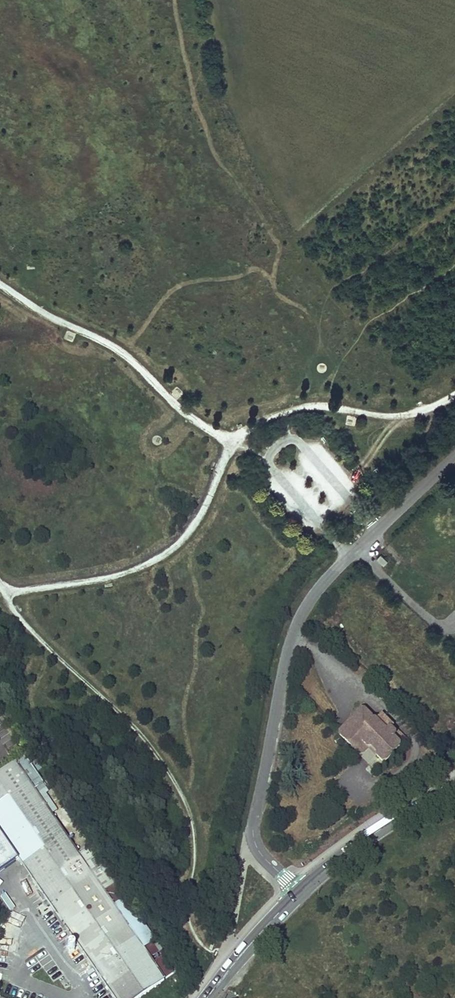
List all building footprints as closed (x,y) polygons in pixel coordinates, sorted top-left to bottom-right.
[(381,555),(377,559),(384,565),(388,561),(381,555)] [(371,722),(371,719),(363,711),(359,711),(340,731),(340,734),(359,753),(363,753),(368,747),(372,747),(374,746),(379,751),(377,752),(377,756),(382,761),(386,761),(398,749),(398,745),(392,739),(394,737),(394,734),(389,730),(387,730),(385,732),(374,722),(371,722)] [(368,747),(377,756),(377,752),(379,751),(374,746),(372,747),(368,747)] [(26,757),(18,762),(39,793),(47,787),(26,757)] [(115,997),(140,997),(168,979),(167,978),(155,961),(153,957),(116,904),(106,890),(81,854),(67,833),(62,826),(44,800),(39,793),(18,762),(17,761),(0,772),(0,831),(115,997)] [(54,793),(44,800),(62,826),(72,819),(54,793)] [(67,833),(81,854),(89,849),(80,835),(71,831),(67,833)] [(89,849),(81,854),(106,890),(120,881),(94,845),(89,849)] [(1,897),(10,909),(15,906),(6,894),(1,897)] [(127,897),(116,904),(153,957),(163,950),(127,897)] [(155,961),(167,978),(175,972),(163,956),(155,961)]
